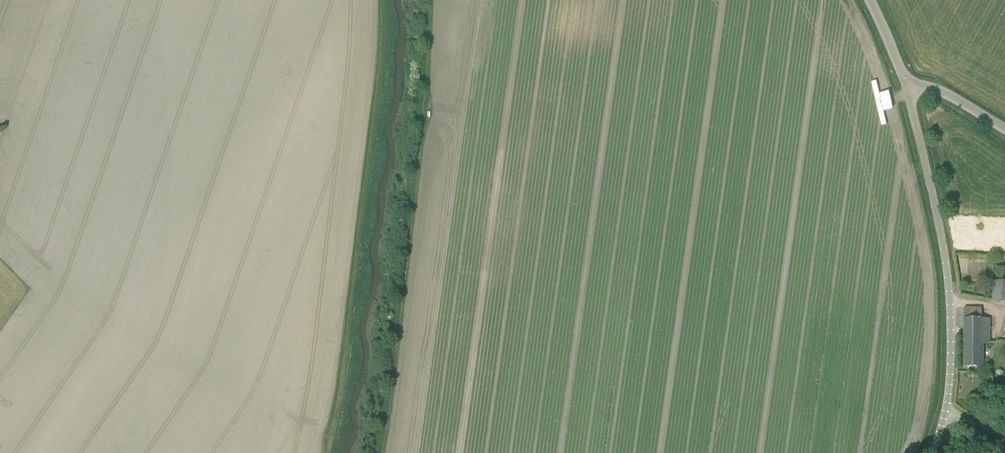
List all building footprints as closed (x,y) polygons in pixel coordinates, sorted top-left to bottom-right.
[(993,281),(993,302),(1004,302),(1004,281),(993,281)] [(989,344),(990,319),(981,319),(981,308),(963,308),(963,368),(981,368),(981,344),(989,344)]
